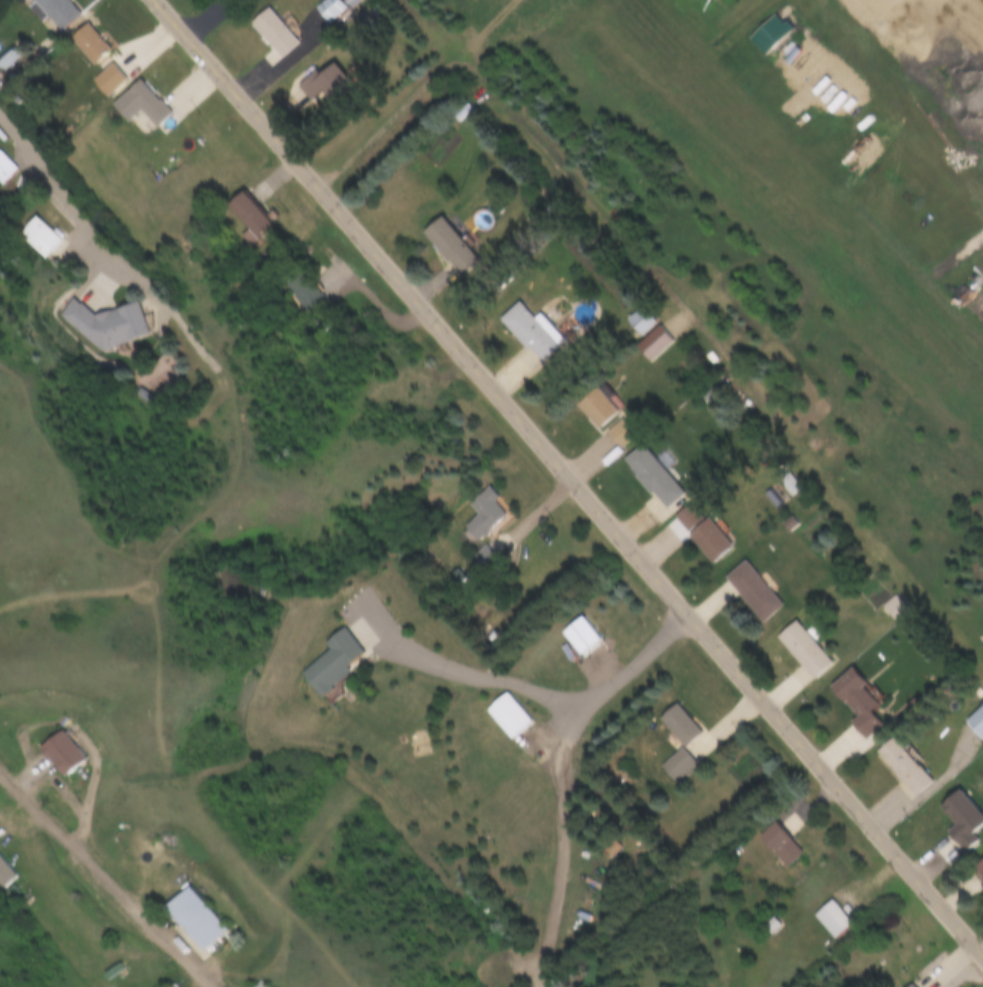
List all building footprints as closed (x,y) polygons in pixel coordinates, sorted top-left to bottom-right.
[(79,14),(67,0),(30,0),(56,32),(79,14)] [(345,9),(338,0),(323,0),(314,8),(328,24),(345,9)] [(347,9),(362,0),(342,0),(347,9)] [(247,23),(279,59),(298,43),(266,7),(247,23)] [(792,32),(780,14),(749,35),(762,53),(792,32)] [(91,63),(107,47),(83,23),(67,39),(91,63)] [(10,50),(0,61),(0,66),(4,70),(17,56),(10,50)] [(320,89),(333,104),(353,87),(330,61),(299,87),(309,99),(320,89)] [(124,80),(111,64),(94,79),(108,94),(124,80)] [(138,109),(156,126),(170,112),(136,78),(110,105),(127,121),(138,109)] [(15,170),(0,154),(0,184),(15,170)] [(249,246),(271,225),(240,191),(224,206),(245,229),(239,235),(249,246)] [(55,240),(31,215),(12,233),(37,258),(55,240)] [(475,260),(442,216),(423,230),(457,274),(475,260)] [(301,312),(320,299),(298,265),(278,278),(301,312)] [(56,316),(95,349),(145,337),(136,302),(89,314),(71,299),(56,316)] [(538,313),(531,319),(517,301),(498,317),(536,363),(562,342),(538,313)] [(673,343),(660,325),(633,344),(645,362),(673,343)] [(572,405),(595,429),(614,412),(591,387),(572,405)] [(659,509),(679,493),(639,444),(619,460),(659,509)] [(774,480),(785,494),(794,487),(783,473),(774,480)] [(473,514),(459,526),(473,541),(502,514),(490,501),(494,498),(482,485),(463,503),(473,514)] [(698,518),(687,504),(671,516),(683,530),(698,518)] [(727,545),(703,517),(683,535),(708,562),(727,545)] [(493,556),(481,545),(467,561),(479,571),(493,556)] [(777,604),(740,560),(721,577),(758,621),(777,604)] [(893,621),(904,608),(890,595),(879,608),(893,621)] [(810,680),(829,664),(791,620),(772,636),(810,680)] [(363,650),(339,627),(324,643),(329,648),(301,675),(322,697),(348,670),(345,668),(363,650)] [(823,689),(865,738),(879,726),(867,712),(876,704),(845,670),(823,689)] [(509,739),(529,721),(504,692),(483,710),(509,739)] [(698,731),(671,703),(655,719),(672,738),(667,742),(675,751),(658,768),(672,783),(693,763),(679,749),(698,731)] [(982,737),(982,703),(962,722),(979,741),(982,737)] [(71,775),(91,755),(66,728),(45,748),(71,775)] [(930,782),(888,738),(871,755),(912,799),(930,782)] [(757,837),(786,867),(801,852),(772,822),(757,837)] [(614,858),(621,847),(612,840),(605,851),(614,858)] [(982,886),(982,855),(968,869),(982,886)] [(229,930),(191,886),(167,907),(206,951),(229,930)] [(832,939),(850,924),(830,900),(812,915),(832,939)] [(781,926),(774,918),(763,927),(771,935),(781,926)] [(110,965),(119,981),(125,978),(115,961),(110,965)]
